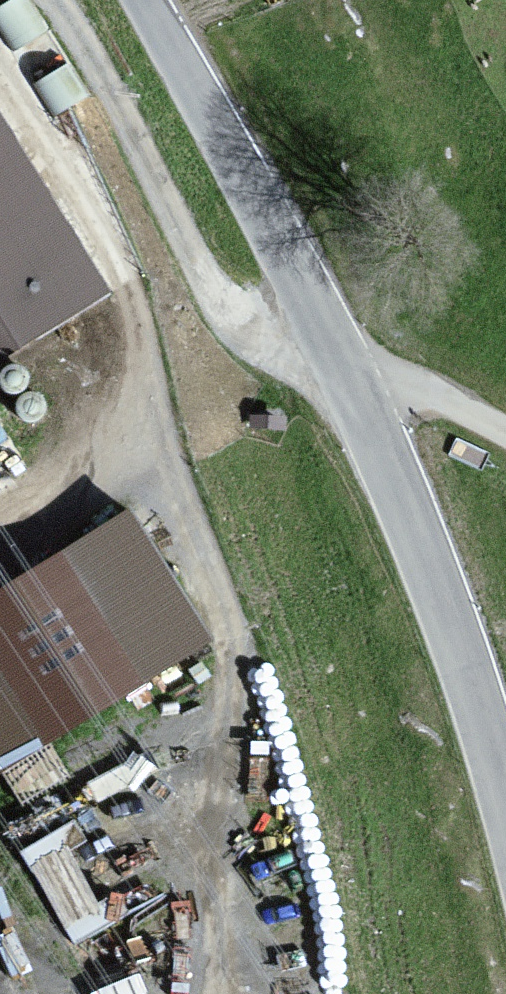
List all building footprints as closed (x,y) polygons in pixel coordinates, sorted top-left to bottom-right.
[(0,120),(0,354),(104,292),(0,120)] [(137,517),(0,597),(0,764),(210,641),(137,517)]
